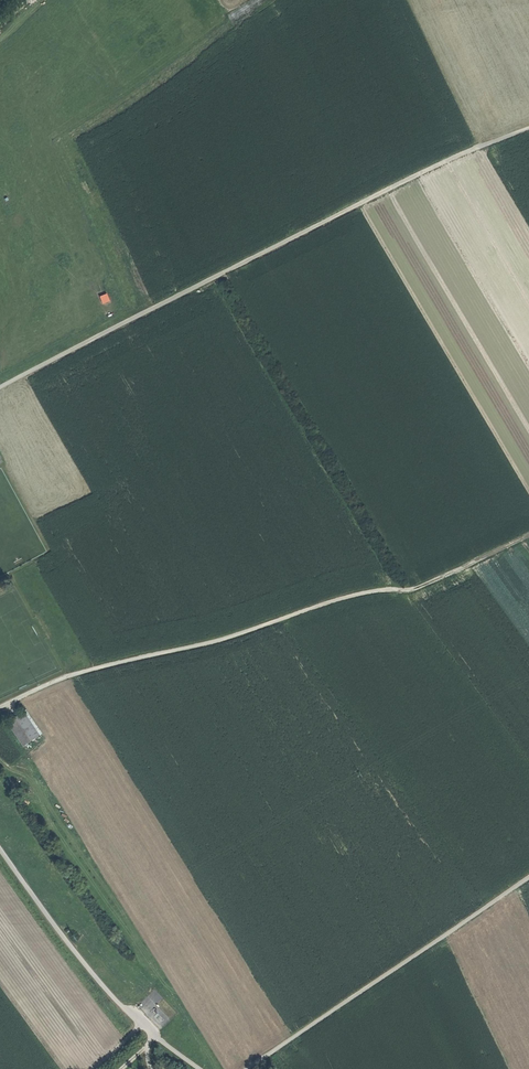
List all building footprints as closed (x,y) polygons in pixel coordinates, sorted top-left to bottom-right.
[(103,303),(111,300),(108,292),(100,295),(103,303)] [(43,732),(27,709),(9,721),(24,744),(43,732)] [(146,1012),(162,996),(155,988),(138,1005),(146,1012)]
